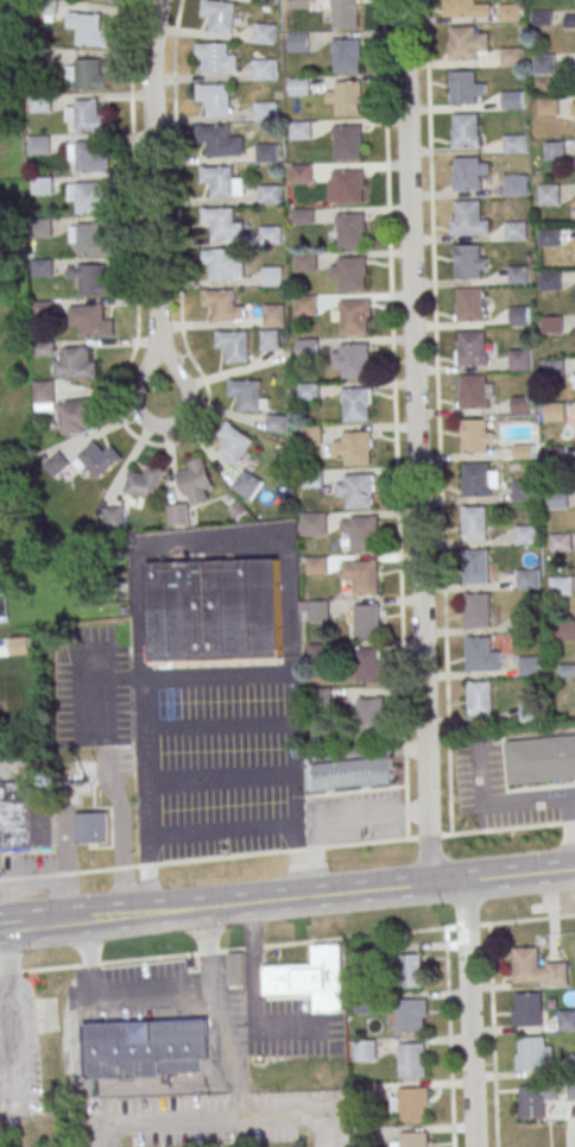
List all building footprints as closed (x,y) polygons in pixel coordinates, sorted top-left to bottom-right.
[(36,14),(37,0),(58,0),(57,15),(36,14)] [(203,0),(235,2),(233,34),(210,32),(211,17),(202,15),(203,0)] [(289,10),(288,0),(309,0),(310,10),(289,10)] [(333,30),(333,0),(359,0),(360,14),(358,14),(359,30),(333,30)] [(446,18),(444,0),(475,0),(475,4),(491,4),(492,17),(446,18)] [(500,5),(520,5),(520,21),(500,23),(500,5)] [(532,12),(552,11),(552,26),(532,26),(532,12)] [(78,13),(76,45),(109,46),(110,31),(100,31),(101,14),(78,13)] [(565,15),(565,27),(574,27),(574,15),(565,15)] [(255,24),(276,26),(273,45),(254,44),(255,24)] [(453,27),(476,26),(476,34),(488,33),(488,52),(476,52),(476,61),(453,61),(453,27)] [(288,34),(309,34),(309,53),(288,53),(288,34)] [(334,40),(361,39),(361,57),(360,58),(361,74),(335,74),(334,40)] [(197,44),(228,43),(229,75),(203,76),(203,58),(197,58),(197,44)] [(503,49),(523,49),(523,67),(503,67),(503,49)] [(30,50),(50,50),(50,68),(30,68),(30,50)] [(535,56),(555,55),(555,75),(536,75),(535,56)] [(76,59),(77,90),(108,90),(108,75),(101,75),(101,59),(76,59)] [(253,63),(276,62),(276,81),(254,82),(253,63)] [(453,71),(476,71),(476,83),(486,83),(487,96),(476,96),(476,105),(453,106),(453,71)] [(289,78),(310,78),(311,97),(290,97),(289,78)] [(335,82),(362,81),(362,100),(361,100),(361,115),(336,115),(335,82)] [(197,86),(230,84),(230,115),(207,116),(207,102),(197,102),(197,86)] [(503,92),(523,92),(523,109),(503,109),(503,92)] [(31,95),(51,95),(51,113),(31,113),(31,95)] [(538,99),(558,99),(558,116),(538,116),(538,99)] [(75,101),(76,132),(109,131),(108,115),(99,115),(97,100),(75,101)] [(255,102),(277,102),(278,121),(257,121),(255,102)] [(454,115),(479,114),(479,149),(455,149),(454,115)] [(291,121),(312,121),(312,140),(291,140),(291,121)] [(200,127),(230,126),(230,137),(244,137),(245,157),(206,158),(206,140),(200,141),(200,127)] [(336,126),(362,126),(364,144),(362,144),(362,159),(337,160),(336,126)] [(504,137),(524,136),(525,153),(505,153),(504,137)] [(29,138),(49,138),(50,155),(30,156),(29,138)] [(13,139),(0,139),(0,162),(13,162),(13,139)] [(76,143),(78,174),(110,171),(109,156),(100,157),(99,140),(76,143)] [(544,144),(564,143),(565,160),(545,160),(544,144)] [(257,145),(278,144),(279,163),(258,164),(257,145)] [(455,157),(479,157),(479,163),(491,163),(491,174),(480,175),(480,191),(455,191),(455,157)] [(292,165),(314,165),(314,184),(292,184),(292,165)] [(203,168),(233,166),(234,198),(209,198),(208,182),(203,182),(203,168)] [(334,171),(364,170),(365,189),(362,189),(364,204),(339,204),(337,202),(330,202),(329,181),(334,181),(334,171)] [(505,176),(526,176),(526,196),(506,196),(505,176)] [(32,178),(52,177),(52,195),(32,195),(32,178)] [(76,183),(76,214),(109,214),(108,183),(76,183)] [(259,187),(280,185),(282,204),(260,206),(259,187)] [(539,185),(558,185),(558,204),(539,206),(539,185)] [(456,202),(481,201),(481,220),(491,220),(491,235),(457,235),(456,202)] [(203,209),(234,208),(235,240),(214,240),(213,223),(204,223),(203,209)] [(293,210),(315,209),(315,225),(293,225),(293,210)] [(339,215),(366,214),(366,232),(365,232),(366,247),(340,248),(339,215)] [(32,221),(52,221),(52,238),(32,239),(32,221)] [(505,222),(526,222),(526,241),(505,242),(505,222)] [(78,223),(78,256),(110,254),(110,239),(101,239),(101,223),(78,223)] [(260,227),(282,227),(282,246),(260,246),(260,227)] [(539,229),(560,229),(560,247),(539,247),(539,229)] [(457,246),(481,245),(481,279),(457,279),(457,246)] [(204,250),(235,248),(235,252),(245,252),(245,281),(210,282),(210,264),(204,264),(204,250)] [(298,253),(317,252),(317,272),(298,272),(298,253)] [(340,258),(367,257),(367,275),(366,276),(367,291),(341,291),(340,258)] [(32,260),(52,260),(53,277),(32,277),(32,260)] [(81,265),(81,297),(112,296),(112,281),(106,281),(106,265),(81,265)] [(508,266),(527,265),(527,285),(508,285),(508,266)] [(263,267),(284,267),(284,286),(263,286),(263,267)] [(539,273),(560,272),(560,290),(539,290),(539,273)] [(459,289),(484,289),(484,322),(460,322),(459,289)] [(203,291),(236,290),(236,305),(236,321),(214,322),(214,307),(203,307),(203,291)] [(297,297),(316,296),(317,316),(298,316),(297,297)] [(341,301),(368,301),(368,319),(367,319),(368,334),(342,335),(341,301)] [(33,302),(53,302),(55,319),(34,320),(33,302)] [(69,305),(70,327),(82,327),(82,336),(114,336),(114,321),(105,321),(103,305),(69,305)] [(264,305),(285,305),(286,324),(265,324),(264,305)] [(508,308),(529,307),(529,327),(510,327),(508,308)] [(542,316),(562,316),(562,334),(542,334),(542,316)] [(262,350),(281,350),(281,329),(262,329),(262,350)] [(217,332),(249,332),(249,363),(227,364),(227,348),(217,348),(217,332)] [(461,332),(485,332),(485,365),(461,366),(461,332)] [(299,340),(318,340),(320,359),(299,360),(299,340)] [(36,344),(55,344),(56,357),(36,358),(36,344)] [(342,345),(369,345),(369,363),(368,363),(368,378),(343,379),(342,345)] [(65,348),(65,351),(62,351),(62,360),(55,361),(56,379),(64,379),(65,380),(99,379),(97,363),(90,363),(90,348),(65,348)] [(510,352),(529,351),(530,371),(510,371),(510,352)] [(543,360),(562,360),(563,380),(544,380),(543,360)] [(461,376),(485,376),(486,409),(462,410),(461,376)] [(34,382),(55,380),(56,403),(36,404),(34,382)] [(230,383),(261,382),(263,412),(238,414),(236,397),(232,397),(230,383)] [(298,384),(320,384),(320,403),(298,403),(298,384)] [(343,390),(371,389),(371,407),(369,407),(371,422),(345,423),(343,390)] [(512,397),(531,396),(531,416),(512,416),(512,397)] [(58,403),(63,435),(86,431),(84,429),(95,427),(94,420),(99,418),(96,408),(93,408),(90,398),(58,403)] [(544,403),(563,403),(564,422),(545,423),(544,403)] [(268,414),(288,417),(286,434),(266,431),(268,414)] [(463,420),(487,420),(487,433),(493,433),(493,445),(488,445),(488,453),(463,454),(463,420)] [(227,422),(254,440),(236,466),(219,454),(227,441),(219,435),(227,422)] [(301,427),(322,427),(322,446),(301,446),(301,427)] [(345,431),(372,431),(372,449),(371,449),(371,465),(346,466),(345,431)] [(78,456),(99,480),(124,458),(113,446),(106,452),(95,441),(78,456)] [(513,446),(532,446),(532,459),(513,460),(513,446)] [(544,448),(563,447),(563,467),(544,467),(544,448)] [(58,452),(43,466),(56,479),(71,465),(58,452)] [(203,458),(214,486),(206,490),(210,500),(194,506),(189,497),(185,498),(177,474),(191,468),(190,462),(203,458)] [(465,465),(488,464),(488,497),(465,498),(465,465)] [(131,471),(125,493),(156,502),(164,469),(149,465),(146,474),(131,471)] [(302,471),(323,469),(323,489),(302,490),(302,471)] [(232,490),(245,471),(263,483),(249,502),(232,490)] [(347,475),(373,475),(374,493),(373,493),(373,509),(348,510),(347,475)] [(512,481),(533,480),(535,502),(513,503),(512,481)] [(548,491),(567,490),(568,510),(549,510),(548,491)] [(168,504),(188,503),(190,525),(170,527),(168,504)] [(103,509),(124,506),(126,529),(106,531),(103,509)] [(463,508),(487,508),(488,541),(465,542),(463,508)] [(302,513),(326,513),(327,536),(302,537),(302,513)] [(350,517),(377,517),(378,535),(377,535),(377,550),(352,553),(350,517)] [(516,527),(535,527),(536,546),(516,547),(516,527)] [(550,534),(570,534),(571,553),(551,553),(550,534)] [(465,552),(488,550),(488,585),(465,585),(465,552)] [(305,557),(327,557),(328,576),(307,576),(305,557)] [(147,563),(150,663),(282,658),(278,559),(147,563)] [(341,562),(377,561),(378,595),(354,595),(354,581),(342,581),(341,562)] [(517,569),(536,569),(536,590),(517,590),(517,569)] [(552,578),(571,576),(573,597),(552,597),(552,578)] [(463,595),(487,594),(488,629),(465,629),(463,595)] [(307,603),(328,601),(329,620),(308,622),(307,603)] [(355,605),(379,604),(380,638),(356,638),(355,605)] [(518,616),(538,616),(538,632),(518,634),(518,616)] [(555,622),(574,622),(574,641),(555,642),(555,622)] [(465,638),(488,638),(489,672),(466,672),(465,638)] [(308,645),(329,645),(329,664),(308,664),(308,645)] [(355,649),(380,649),(380,682),(356,683),(355,649)] [(518,658),(538,657),(538,676),(518,676),(518,658)] [(467,683),(491,682),(491,717),(467,717),(467,683)] [(309,689),(330,689),(331,708),(310,708),(309,689)] [(358,700),(381,700),(381,733),(358,735),(358,700)] [(519,705),(539,704),(539,723),(519,724),(519,705)] [(504,742),(574,735),(574,780),(508,786),(504,742)] [(311,765),(393,757),(396,786),(315,793),(311,765)] [(34,851),(33,803),(32,783),(0,784),(2,852),(34,851)] [(34,851),(55,851),(53,802),(33,803),(34,851)] [(76,812),(76,843),(107,843),(107,812),(76,812)] [(264,965),(264,996),(315,995),(315,1012),(344,1012),(343,944),(313,944),(313,964),(264,965)] [(512,950),(538,949),(538,969),(546,969),(546,964),(567,964),(568,987),(546,988),(546,982),(514,984),(512,950)] [(245,984),(245,952),(229,952),(229,984),(245,984)] [(397,956),(422,954),(424,988),(398,988),(397,956)] [(355,996),(375,995),(377,1014),(356,1015),(355,996)] [(516,996),(541,995),(542,1028),(517,1028),(516,996)] [(398,1002),(423,1001),(424,1033),(399,1034),(398,1002)] [(558,1013),(574,1012),(574,1032),(558,1032),(558,1013)] [(79,1024),(79,1045),(87,1045),(88,1078),(203,1076),(203,1060),(210,1059),(210,1022),(79,1024)] [(518,1039),(543,1039),(544,1071),(519,1072),(518,1039)] [(356,1042),(377,1042),(377,1061),(356,1061),(356,1042)] [(399,1046),(424,1045),(426,1077),(400,1078),(399,1046)] [(567,1083),(574,1082),(574,1102),(568,1102),(567,1083)] [(520,1118),(546,1118),(546,1097),(558,1097),(558,1084),(519,1085),(520,1118)] [(399,1090),(425,1089),(426,1122),(400,1123),(399,1090)] [(356,1130),(377,1129),(378,1146),(358,1146),(356,1130)] [(426,1134),(427,1146),(402,1146),(402,1135),(426,1134)]
